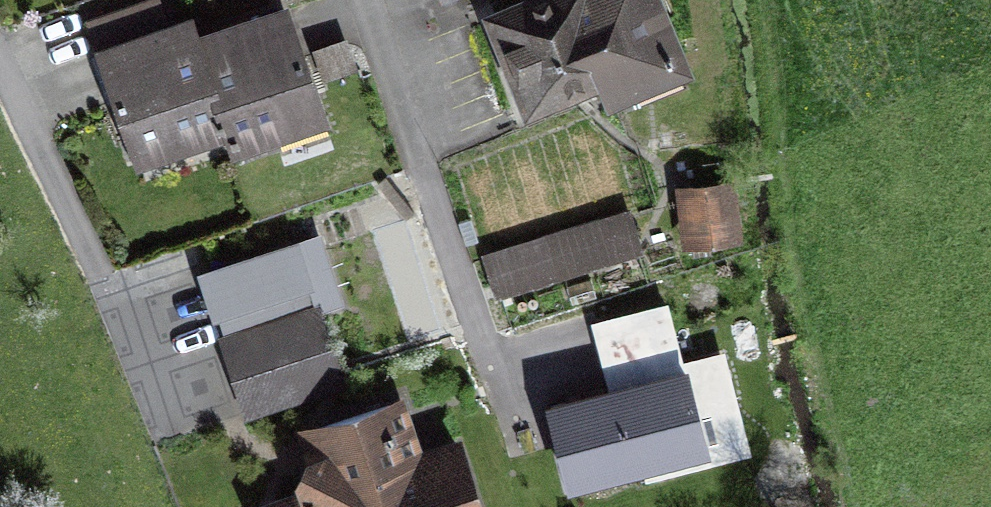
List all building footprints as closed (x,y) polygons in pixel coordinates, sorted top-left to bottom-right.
[(486,25),(523,118),(602,87),(609,105),(682,76),(652,0),(550,0),(486,25)] [(287,16),(197,45),(227,136),(234,156),(324,126),(287,16)] [(191,27),(98,58),(135,167),(227,136),(197,45),(191,27)] [(346,48),(320,55),(329,86),(355,78),(346,48)] [(733,193),(679,196),(682,248),(736,245),(733,193)] [(623,218),(478,261),(490,300),(634,258),(623,218)] [(661,306),(578,330),(585,355),(668,331),(661,306)] [(314,318),(223,349),(246,417),(338,385),(314,318)] [(688,375),(547,412),(569,498),(710,462),(688,375)] [(303,442),(321,495),(284,506),(476,506),(452,433),(408,447),(397,411),(303,442)]
